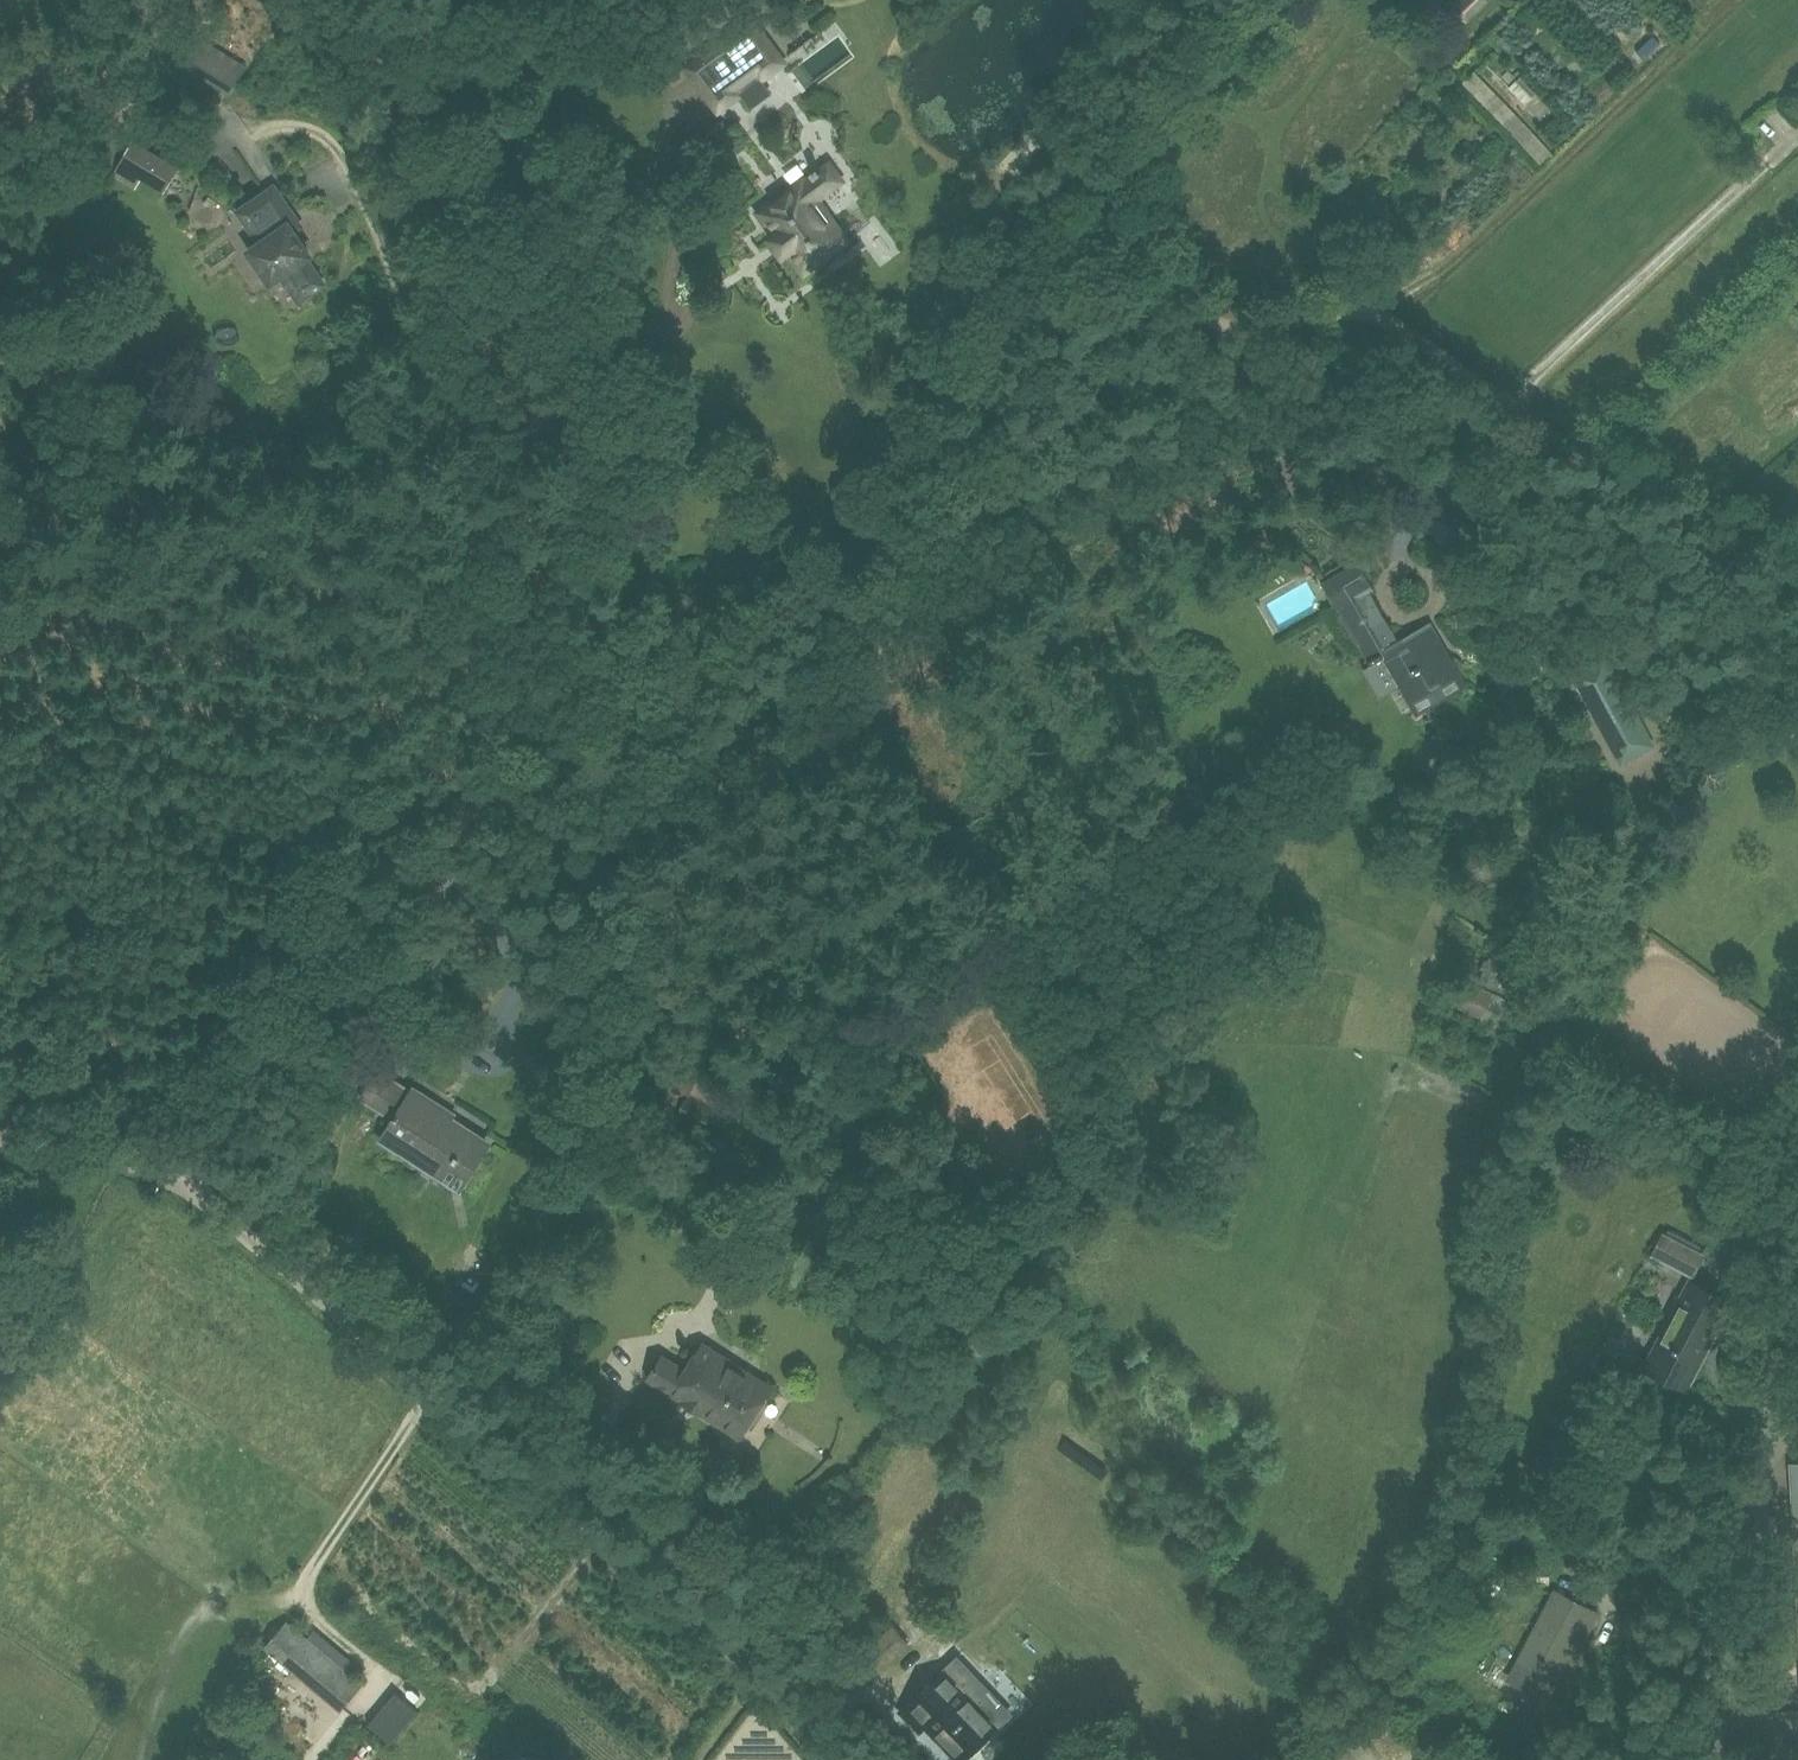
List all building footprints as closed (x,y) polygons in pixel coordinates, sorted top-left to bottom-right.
[(1487,0),(1464,0),(1473,11),(1487,0)] [(711,49),(688,64),(691,69),(716,105),(719,109),(742,94),(739,89),(761,74),(764,78),(786,63),(783,58),(759,22),(755,18),(733,33),(736,38),(714,53),(711,49)] [(241,63),(201,37),(183,64),(223,90),(241,63)] [(1484,54),(1470,66),(1492,91),(1506,79),(1484,54)] [(165,190),(179,165),(134,140),(114,172),(135,186),(141,177),(165,190)] [(827,222),(822,226),(810,207),(815,204),(813,201),(838,184),(827,167),(816,174),(814,171),(808,175),(810,178),(801,184),(799,182),(754,213),(769,234),(763,239),(777,258),(783,254),(797,275),(842,244),(827,222)] [(244,248),(270,286),(281,278),(298,303),(328,283),(310,257),(315,254),(298,230),(305,226),(275,182),(234,210),(255,241),(244,248)] [(1357,560),(1321,580),(1337,609),(1339,608),(1368,659),(1382,651),(1412,703),(1461,675),(1431,622),(1396,642),(1368,592),(1374,589),(1357,560)] [(1503,692),(1541,671),(1528,647),(1501,662),(1504,667),(1493,674),(1503,692)] [(1570,674),(1620,765),(1656,745),(1606,654),(1570,674)] [(1450,1003),(1481,1018),(1491,995),(1460,981),(1450,1003)] [(724,1087),(700,1074),(699,1078),(675,1065),(654,1101),(676,1112),(674,1115),(701,1130),(724,1087)] [(383,1139),(447,1179),(453,1170),(463,1177),(486,1142),(436,1110),(439,1106),(414,1090),(383,1139)] [(1650,1254),(1693,1276),(1705,1252),(1663,1230),(1650,1254)] [(1731,1301),(1687,1279),(1647,1356),(1686,1377),(1701,1348),(1705,1350),(1731,1301)] [(701,1410),(740,1435),(771,1385),(702,1343),(686,1369),(662,1354),(647,1378),(685,1399),(683,1403),(698,1413),(701,1410)] [(1790,1462),(1797,1632),(1797,1461),(1790,1462)] [(1599,1611),(1554,1588),(1508,1680),(1545,1699),(1565,1658),(1573,1662),(1599,1611)] [(284,1622),(266,1645),(341,1706),(360,1683),(284,1622)] [(959,1759),(995,1725),(942,1670),(899,1711),(919,1732),(926,1726),(959,1759)]
